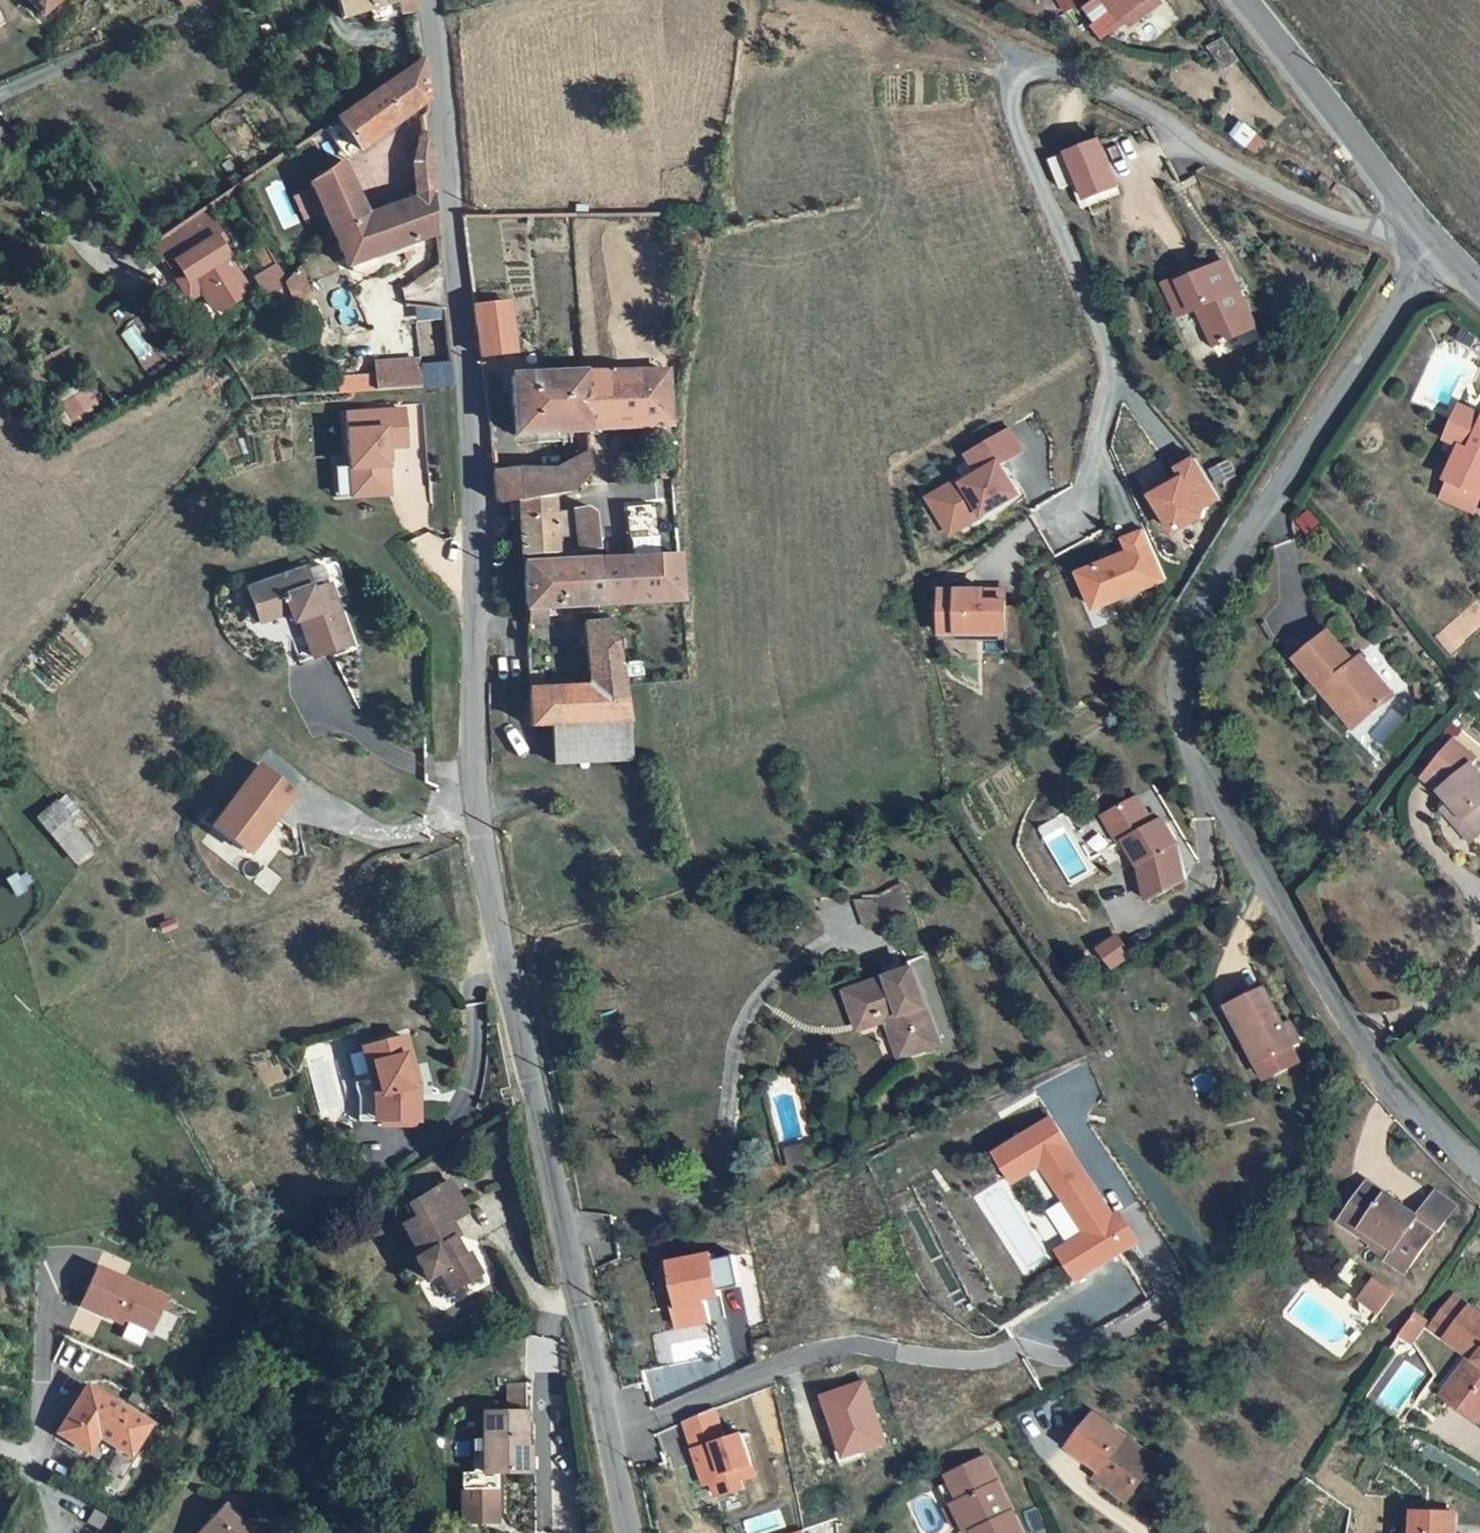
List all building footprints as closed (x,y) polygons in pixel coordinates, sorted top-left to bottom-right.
[(43,13),(58,0),(32,0),(43,13)] [(344,16),(371,6),(388,0),(389,0),(339,0),(344,16)] [(393,15),(388,0),(371,6),(376,19),(393,15)] [(388,0),(393,15),(401,12),(397,0),(389,0),(388,0)] [(401,12),(416,9),(415,0),(397,0),(401,12)] [(1082,0),(1091,11),(1085,15),(1100,35),(1124,20),(1120,12),(1138,0),(1083,0),(1082,0)] [(1166,0),(1138,0),(1120,12),(1124,20),(1128,27),(1166,0)] [(423,57),(356,103),(336,116),(320,127),(342,161),(357,149),(429,102),(423,57)] [(1091,135),(1057,150),(1079,197),(1111,183),(1091,135)] [(422,196),(433,191),(431,143),(424,139),(414,162),(422,196)] [(306,182),(321,214),(329,229),(368,216),(342,161),(337,163),(306,182)] [(433,191),(422,196),(368,216),(329,229),(345,263),(437,232),(433,191)] [(309,193),(295,197),(301,220),(315,216),(309,193)] [(201,278),(235,257),(221,235),(217,230),(222,227),(204,201),(154,235),(171,262),(178,257),(190,275),(200,276),(201,278)] [(222,227),(217,230),(221,235),(226,232),(222,227)] [(256,239),(258,242),(268,236),(266,233),(256,239)] [(266,277),(275,291),(292,272),(280,255),(271,260),(260,267),(266,277)] [(171,262),(188,286),(201,278),(200,276),(190,275),(178,257),(171,262)] [(235,257),(201,278),(204,282),(215,299),(224,302),(254,283),(235,257)] [(1196,271),(1193,265),(1168,277),(1183,309),(1190,306),(1207,346),(1247,325),(1216,260),(1196,271)] [(1168,277),(1155,284),(1169,316),(1183,309),(1168,277)] [(201,278),(188,286),(192,291),(204,282),(201,278)] [(508,301),(473,307),(482,370),(500,367),(499,349),(515,346),(513,337),(508,301)] [(375,390),(421,388),(420,357),(374,359),(375,390)] [(451,362),(423,362),(423,387),(451,387),(451,362)] [(671,422),(668,366),(584,369),(589,425),(671,422)] [(561,428),(589,425),(584,369),(549,370),(513,371),(516,429),(561,428)] [(337,376),(338,393),(373,391),(373,374),(337,376)] [(66,423),(102,409),(93,388),(58,402),(66,423)] [(1447,481),(1452,482),(1479,493),(1479,414),(1457,406),(1445,440),(1453,443),(1449,455),(1456,457),(1447,481)] [(404,409),(344,412),(346,468),(335,468),(336,497),(390,494),(388,449),(406,448),(404,409)] [(1010,427),(966,453),(975,469),(928,497),(952,538),(1024,496),(1005,464),(1025,452),(1010,427)] [(645,456),(638,442),(616,444),(617,460),(645,456)] [(552,468),(554,492),(574,490),(593,469),(591,448),(552,468)] [(1196,456),(1175,468),(1181,478),(1152,495),(1175,536),(1205,518),(1207,508),(1221,500),(1196,456)] [(518,463),(495,467),(498,499),(520,497),(554,492),(552,468),(535,471),(518,463)] [(1446,499),(1476,511),(1479,500),(1479,493),(1452,482),(1446,499)] [(556,508),(554,492),(520,497),(521,512),(556,508)] [(593,503),(556,508),(521,512),(524,559),(559,558),(557,534),(580,534),(583,547),(602,546),(599,511),(593,503)] [(656,510),(641,511),(643,541),(658,540),(656,510)] [(1132,545),(1081,565),(1095,601),(1167,572),(1147,524),(1127,532),(1132,545)] [(603,555),(609,600),(687,597),(683,551),(603,555)] [(559,558),(524,559),(526,604),(609,600),(603,555),(559,558)] [(330,638),(348,631),(325,562),(251,588),(261,620),(283,613),(294,609),(299,620),(301,620),(314,657),(334,650),(330,638)] [(942,587),(941,631),(1006,631),(1006,650),(1025,650),(1025,603),(1007,603),(1007,598),(998,599),(998,587),(942,587)] [(998,587),(998,599),(1007,598),(1007,588),(998,587)] [(251,588),(243,590),(253,623),(261,620),(251,588)] [(294,609),(283,613),(287,624),(299,620),(294,609)] [(592,674),(623,674),(612,618),(588,620),(592,674)] [(1289,655),(1316,686),(1325,678),(1347,702),(1353,696),(1367,712),(1388,693),(1355,653),(1348,659),(1321,629),(1289,655)] [(330,638),(334,650),(353,643),(348,631),(330,638)] [(543,686),(542,672),(530,673),(533,721),(577,718),(575,686),(543,686)] [(592,674),(593,686),(575,686),(577,718),(594,717),(595,725),(610,724),(610,718),(632,717),(623,674),(592,674)] [(1316,686),(1351,726),(1367,712),(1353,696),(1347,702),(1325,678),(1316,686)] [(1443,788),(1454,801),(1479,834),(1479,773),(1472,764),(1478,759),(1455,740),(1426,774),(1443,788)] [(262,764),(215,824),(250,852),(276,819),(270,814),(291,787),(262,764)] [(297,792),(291,787),(270,814),(276,819),(297,792)] [(1111,834),(1116,831),(1129,856),(1166,835),(1152,810),(1144,815),(1129,787),(1096,805),(1111,834)] [(64,794),(36,818),(76,865),(104,842),(64,794)] [(1473,842),(1479,836),(1479,834),(1454,801),(1445,809),(1473,842)] [(1166,835),(1129,856),(1137,893),(1174,873),(1166,835)] [(904,893),(893,863),(881,868),(893,897),(904,893)] [(893,897),(881,868),(859,876),(871,906),(893,897)] [(844,882),(855,913),(871,906),(859,876),(844,882)] [(1114,970),(1134,955),(1118,933),(1098,948),(1114,970)] [(878,1003),(894,1042),(932,1028),(903,953),(848,973),(862,1009),(878,1003)] [(862,1009),(848,973),(837,978),(849,1014),(862,1009)] [(1283,1042),(1286,1041),(1276,1022),(1257,986),(1239,997),(1220,1008),(1250,1060),(1283,1042)] [(1235,990),(1216,1001),(1220,1008),(1239,997),(1235,990)] [(1286,1041),(1292,1037),(1282,1019),(1276,1022),(1286,1041)] [(356,1101),(356,1113),(415,1112),(415,1092),(409,1092),(409,1078),(404,1058),(409,1057),(401,1028),(358,1040),(366,1071),(351,1075),(356,1090),(356,1101)] [(1250,1060),(1258,1075),(1292,1057),(1283,1042),(1250,1060)] [(409,1057),(404,1058),(409,1078),(409,1092),(415,1092),(415,1076),(409,1057)] [(1114,1214),(1054,1120),(1002,1153),(1022,1185),(1046,1170),(1087,1235),(1062,1251),(1079,1277),(1139,1239),(1120,1209),(1114,1214)] [(805,1131),(790,1138),(795,1150),(811,1143),(805,1131)] [(1415,1213),(1366,1178),(1342,1212),(1393,1249),(1388,1257),(1405,1269),(1437,1227),(1441,1227),(1459,1204),(1434,1187),(1415,1213)] [(462,1209),(447,1179),(403,1201),(403,1202),(405,1204),(408,1204),(410,1203),(414,1213),(407,1217),(399,1220),(414,1251),(406,1254),(417,1276),(431,1270),(440,1288),(472,1272),(446,1218),(462,1209)] [(400,1202),(407,1217),(414,1213),(410,1203),(408,1204),(405,1204),(403,1202),(403,1201),(400,1202)] [(1393,1249),(1342,1212),(1336,1220),(1388,1257),(1393,1249)] [(714,1253),(670,1264),(680,1305),(674,1306),(680,1331),(714,1322),(710,1303),(724,1300),(722,1292),(743,1287),(735,1254),(716,1259),(714,1253)] [(168,1300),(99,1267),(79,1310),(121,1330),(125,1323),(151,1335),(168,1300)] [(1392,1291),(1372,1277),(1361,1293),(1363,1306),(1375,1315),(1392,1291)] [(1434,1325),(1470,1354),(1479,1362),(1479,1316),(1455,1297),(1434,1325)] [(1415,1309),(1395,1337),(1410,1348),(1429,1320),(1415,1309)] [(563,1370),(563,1338),(527,1337),(526,1370),(563,1370)] [(1470,1354),(1440,1392),(1450,1400),(1479,1362),(1470,1354)] [(1450,1400),(1477,1422),(1479,1418),(1479,1362),(1450,1400)] [(865,1379),(823,1394),(846,1458),(888,1444),(865,1379)] [(518,1382),(500,1384),(502,1413),(478,1416),(481,1442),(484,1475),(474,1476),(463,1477),(468,1526),(502,1522),(497,1474),(527,1471),(521,1411),(518,1382)] [(148,1420),(83,1385),(56,1433),(86,1449),(96,1432),(132,1451),(148,1420)] [(717,1412),(687,1425),(704,1487),(713,1484),(716,1496),(750,1487),(748,1481),(760,1478),(747,1432),(728,1440),(717,1412)] [(1146,1456),(1087,1414),(1065,1445),(1098,1468),(1125,1487),(1146,1456)] [(481,1442),(470,1443),(474,1476),(484,1475),(481,1442)] [(946,1492),(968,1532),(1015,1532),(980,1465),(943,1484),(946,1492)] [(1092,1475),(1119,1496),(1125,1487),(1098,1468),(1092,1475)] [(946,1492),(937,1497),(945,1512),(939,1516),(947,1531),(956,1526),(960,1532),(968,1532),(946,1492)] [(229,1495),(193,1532),(268,1532),(229,1495)] [(1408,1508),(1408,1532),(1450,1532),(1451,1508),(1408,1508)]
